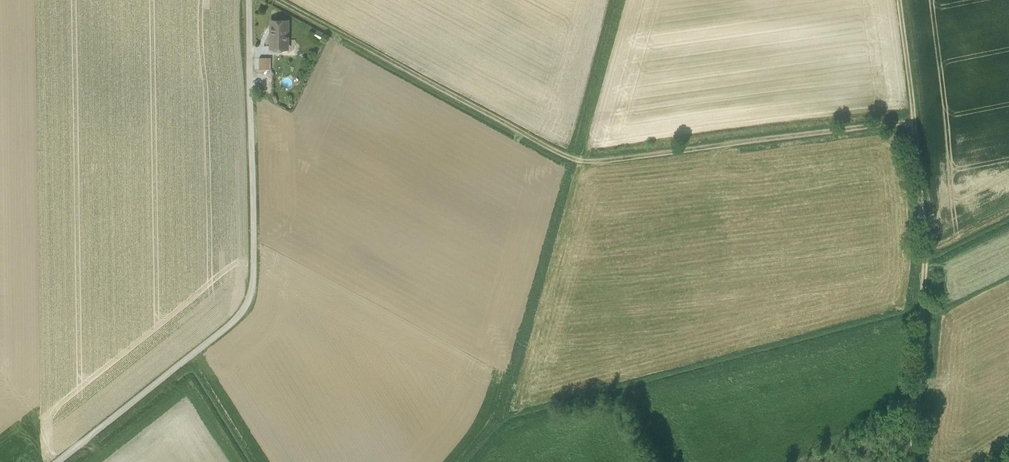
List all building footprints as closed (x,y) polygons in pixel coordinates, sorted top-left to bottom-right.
[(288,20),(271,19),(270,48),(288,48),(288,20)] [(271,58),(259,58),(259,69),(271,69),(271,58)]
